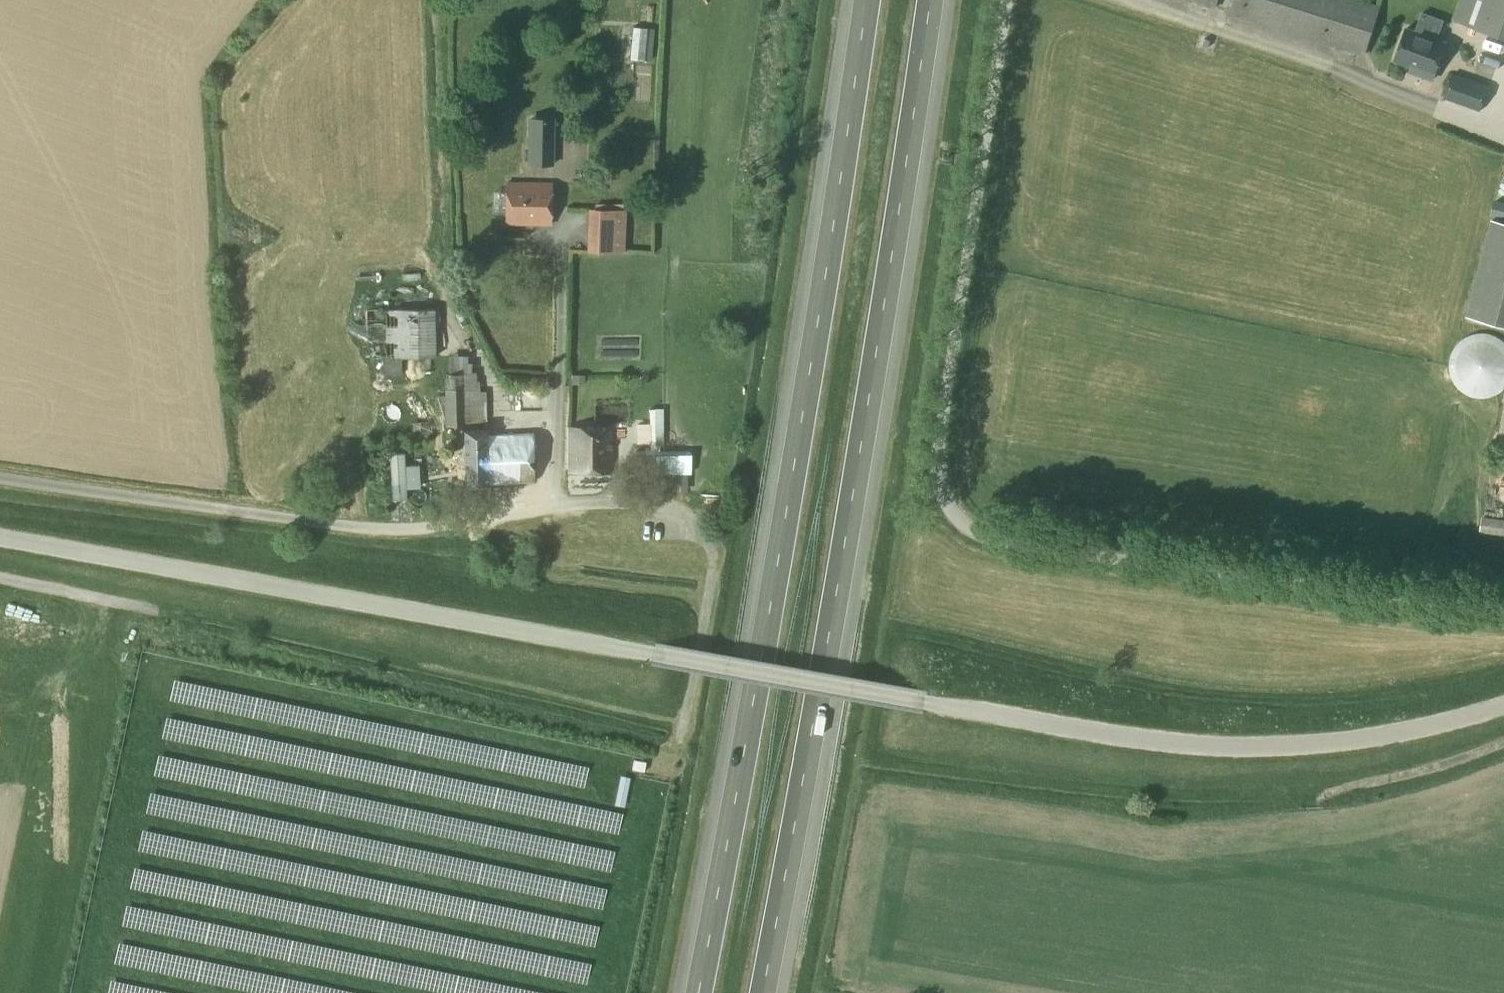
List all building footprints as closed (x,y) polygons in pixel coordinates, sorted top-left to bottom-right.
[(1456,15),(1503,29),(1503,0),(1460,0),(1456,15)] [(1351,23),(1348,41),(1367,44),(1369,25),(1351,23)] [(643,62),(653,62),(653,28),(643,28),(643,62)] [(1394,60),(1434,74),(1445,42),(1405,28),(1394,60)] [(1444,99),(1480,112),(1490,86),(1453,73),(1444,99)] [(551,164),(552,118),(539,118),(539,119),(528,119),(528,137),(527,137),(528,164),(551,164)] [(538,177),(556,177),(557,166),(538,165),(538,177)] [(505,224),(550,224),(551,183),(506,183),(505,224)] [(592,211),(591,250),(620,251),(622,212),(592,211)] [(1503,329),(1503,225),(1494,222),(1468,320),(1503,329)] [(385,357),(401,357),(434,358),(434,310),(385,309),(385,357)] [(1452,378),(1458,387),(1466,394),(1478,398),(1489,397),(1495,395),(1503,390),(1503,389),(1503,344),(1500,340),(1492,336),(1484,334),(1475,334),(1464,339),(1456,346),(1451,356),(1450,366),(1452,378)] [(401,374),(401,357),(385,357),(384,374),(401,374)] [(583,374),(571,375),(571,384),(583,384),(583,374)] [(464,425),(464,390),(443,390),(444,426),(464,425)] [(569,471),(609,472),(610,429),(570,428),(569,471)] [(464,431),(465,486),(486,486),(486,482),(533,481),(532,434),(485,435),(485,431),(464,431)] [(389,455),(391,500),(392,500),(395,501),(402,501),(405,499),(406,499),(404,454),(389,455)] [(635,455),(635,475),(689,475),(689,455),(635,455)] [(1491,524),(1492,538),(1503,537),(1503,524),(1491,524)]
